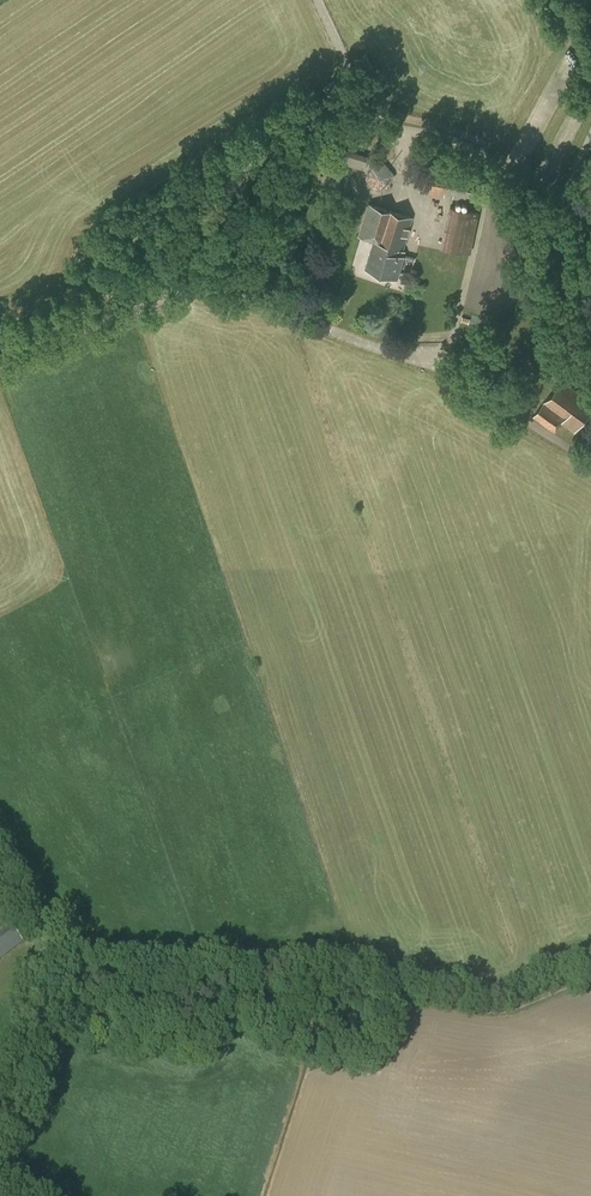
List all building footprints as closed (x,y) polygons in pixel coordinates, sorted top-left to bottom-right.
[(354,58),(360,72),(373,66),(367,53),(354,58)] [(334,79),(323,88),(334,102),(345,93),(334,79)] [(318,141),(314,155),(365,170),(369,156),(318,141)] [(473,174),(424,164),(419,191),(444,195),(444,192),(454,194),(453,197),(454,197),(468,200),(470,189),(473,174)] [(368,202),(357,237),(373,242),(365,268),(397,278),(406,250),(403,249),(413,216),(368,202)] [(440,247),(471,253),(480,211),(449,205),(440,247)] [(405,254),(402,269),(412,271),(416,256),(405,254)] [(563,378),(533,416),(555,432),(562,422),(575,431),(590,409),(590,400),(563,378)]
